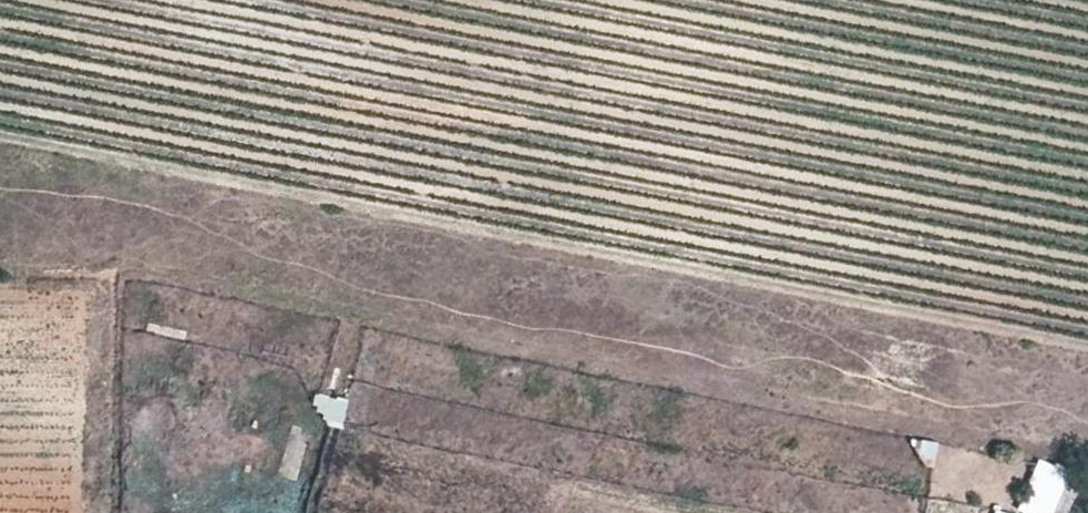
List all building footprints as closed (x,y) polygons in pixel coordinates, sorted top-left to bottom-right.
[(341,424),(345,397),(313,392),(309,419),(341,424)] [(291,428),(280,476),(297,480),(308,432),(291,428)] [(1024,512),(1047,512),(1066,470),(1036,457),(1013,508),(1024,512)]
